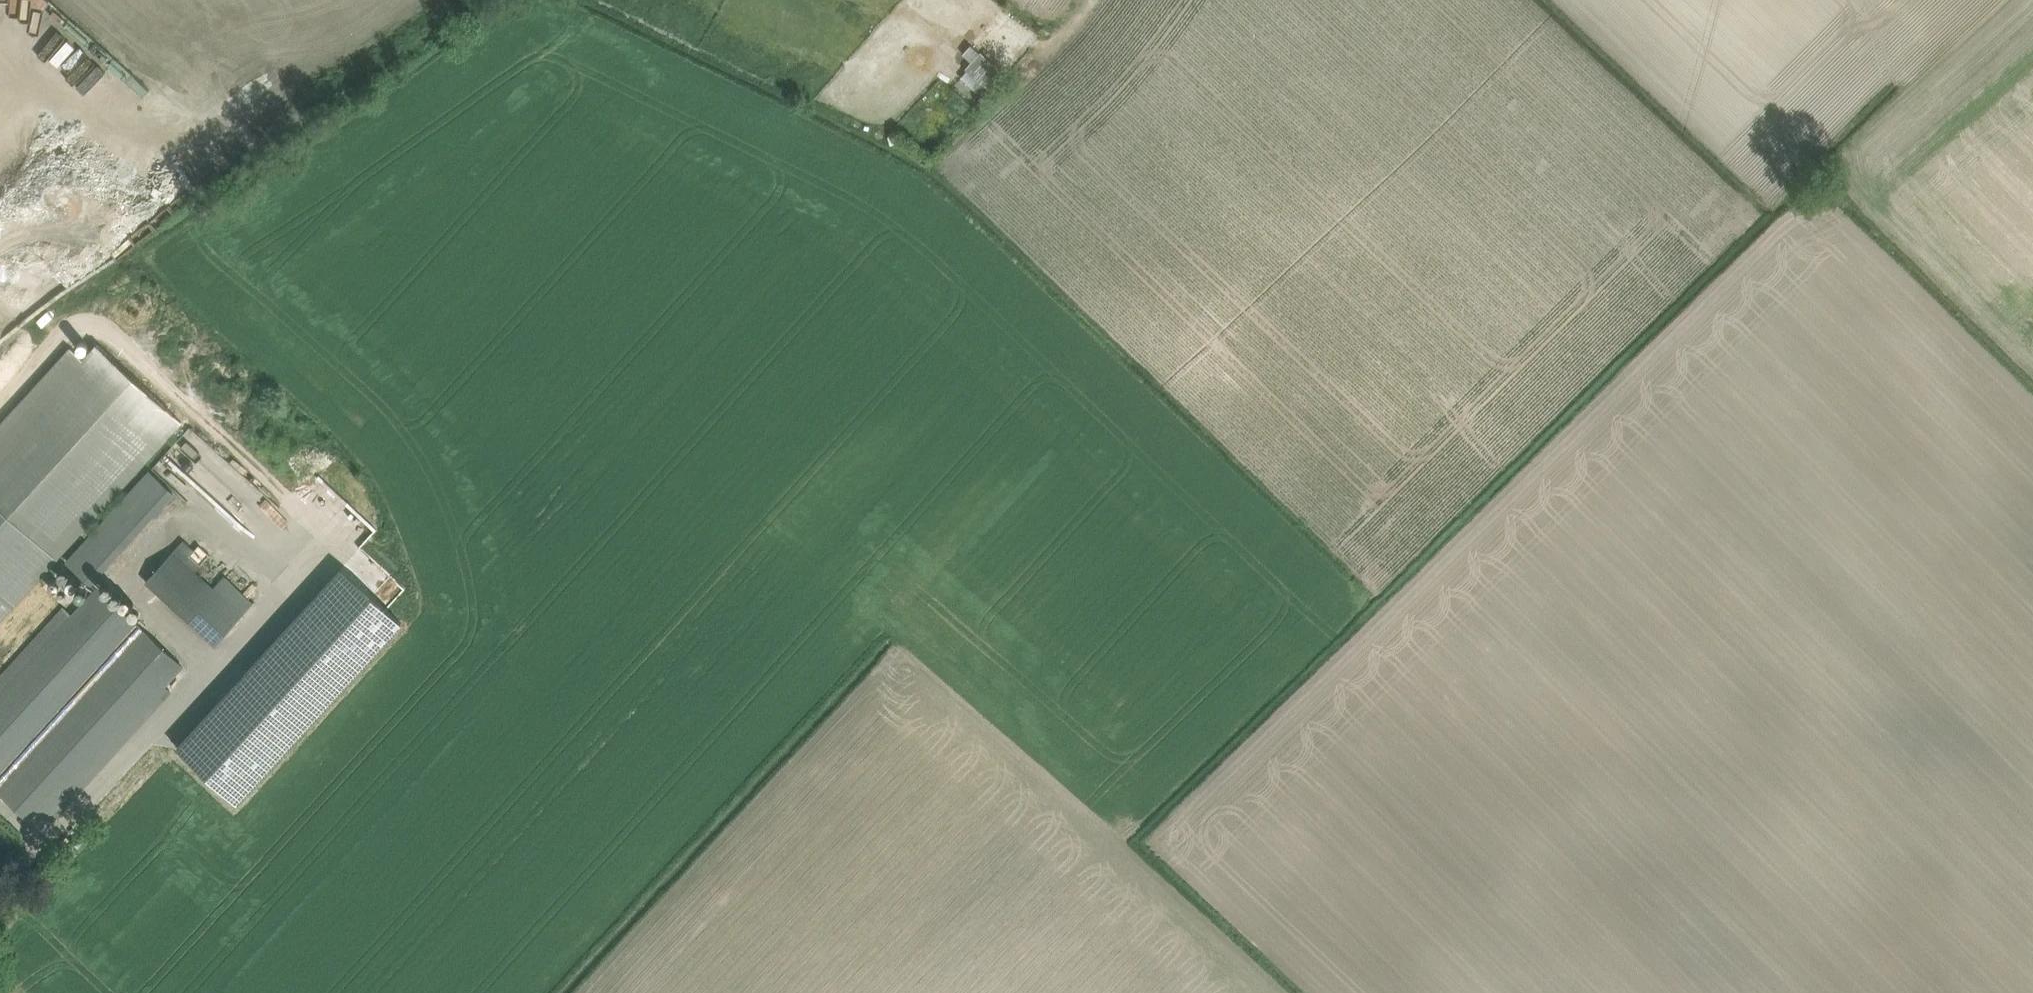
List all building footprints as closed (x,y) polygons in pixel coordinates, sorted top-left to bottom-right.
[(978,51),(958,76),(980,94),(1001,69),(978,51)] [(0,425),(0,619),(181,421),(97,344),(83,359),(71,347),(0,425)] [(150,468),(65,561),(91,584),(175,491),(150,468)] [(174,552),(147,581),(215,644),(242,614),(215,589),(195,572),(201,565),(200,565),(189,554),(195,548),(185,539),(174,552)] [(341,567),(176,746),(236,802),(401,622),(341,567)] [(43,831),(171,692),(164,686),(182,666),(97,588),(72,615),(62,605),(0,673),(0,792),(43,831)]
